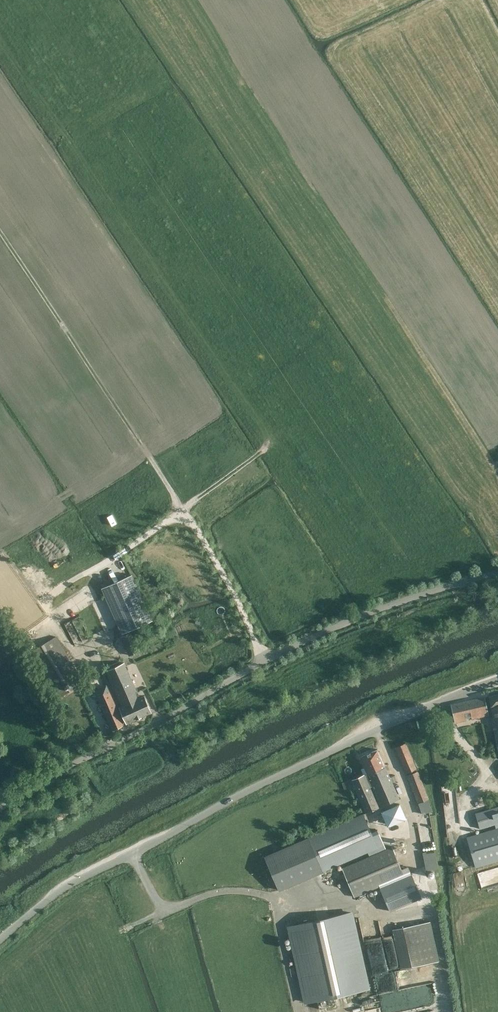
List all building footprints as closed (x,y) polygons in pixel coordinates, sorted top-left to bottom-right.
[(130,573),(101,588),(124,633),(153,618),(130,573)] [(92,637),(110,628),(99,606),(82,615),(92,637)] [(138,651),(129,632),(120,637),(129,656),(138,651)] [(56,700),(84,683),(56,637),(29,653),(56,700)] [(97,647),(105,665),(123,657),(115,639),(97,647)] [(127,724),(152,712),(144,696),(140,698),(124,663),(105,672),(121,706),(120,707),(120,709),(117,710),(106,686),(95,691),(113,730),(124,725),(118,714),(122,712),(126,723),(127,724)] [(489,696),(493,717),(492,718),(497,748),(497,694),(489,696)] [(488,715),(484,697),(451,705),(455,723),(488,715)] [(407,773),(417,769),(405,743),(395,747),(407,773)] [(367,774),(372,786),(381,806),(399,799),(377,749),(359,757),(367,774)] [(422,814),(431,811),(428,800),(429,799),(418,771),(407,775),(422,814)] [(372,786),(367,774),(364,775),(353,780),(367,813),(379,808),(370,787),(372,786)] [(445,790),(446,819),(458,818),(457,790),(445,790)] [(401,802),(382,810),(388,825),(407,818),(401,802)] [(497,860),(497,807),(475,813),(480,829),(495,824),(496,829),(467,837),(476,867),(497,860)] [(280,890),(378,847),(363,814),(266,857),(280,890)] [(342,868),(354,897),(404,875),(392,847),(342,868)] [(426,871),(437,868),(434,850),(422,853),(426,871)] [(410,873),(404,875),(379,886),(390,911),(421,897),(410,873)] [(306,1002),(368,988),(351,912),(289,926),(306,1002)] [(429,921),(414,925),(392,929),(401,969),(438,960),(429,921)]
